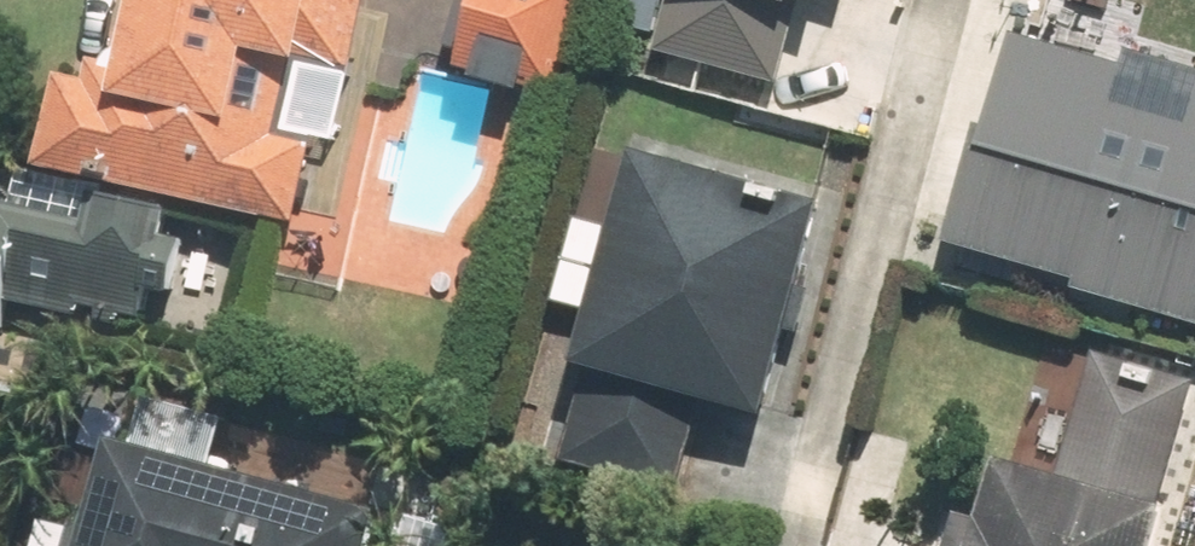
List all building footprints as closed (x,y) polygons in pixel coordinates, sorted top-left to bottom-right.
[(129,45),(96,38),(89,68),(53,60),(31,159),(206,197),(309,220),(327,140),(348,145),(379,0),(139,0),(129,45)] [(443,60),(561,96),(591,0),(461,0),(443,60)] [(664,39),(778,73),(799,0),(675,0),(664,39)] [(1017,23),(947,246),(1194,324),(1194,79),(1017,23)] [(692,488),(719,395),(772,410),(834,196),(638,139),(575,352),(597,359),(570,452),(692,488)] [(206,197),(31,159),(0,152),(0,315),(15,319),(24,275),(181,309),(206,197)] [(1194,402),(1194,360),(1098,334),(1063,468),(1008,453),(984,545),(1157,545),(1194,402)] [(379,505),(217,458),(230,412),(158,391),(144,441),(120,434),(88,545),(367,545),(379,505)]
